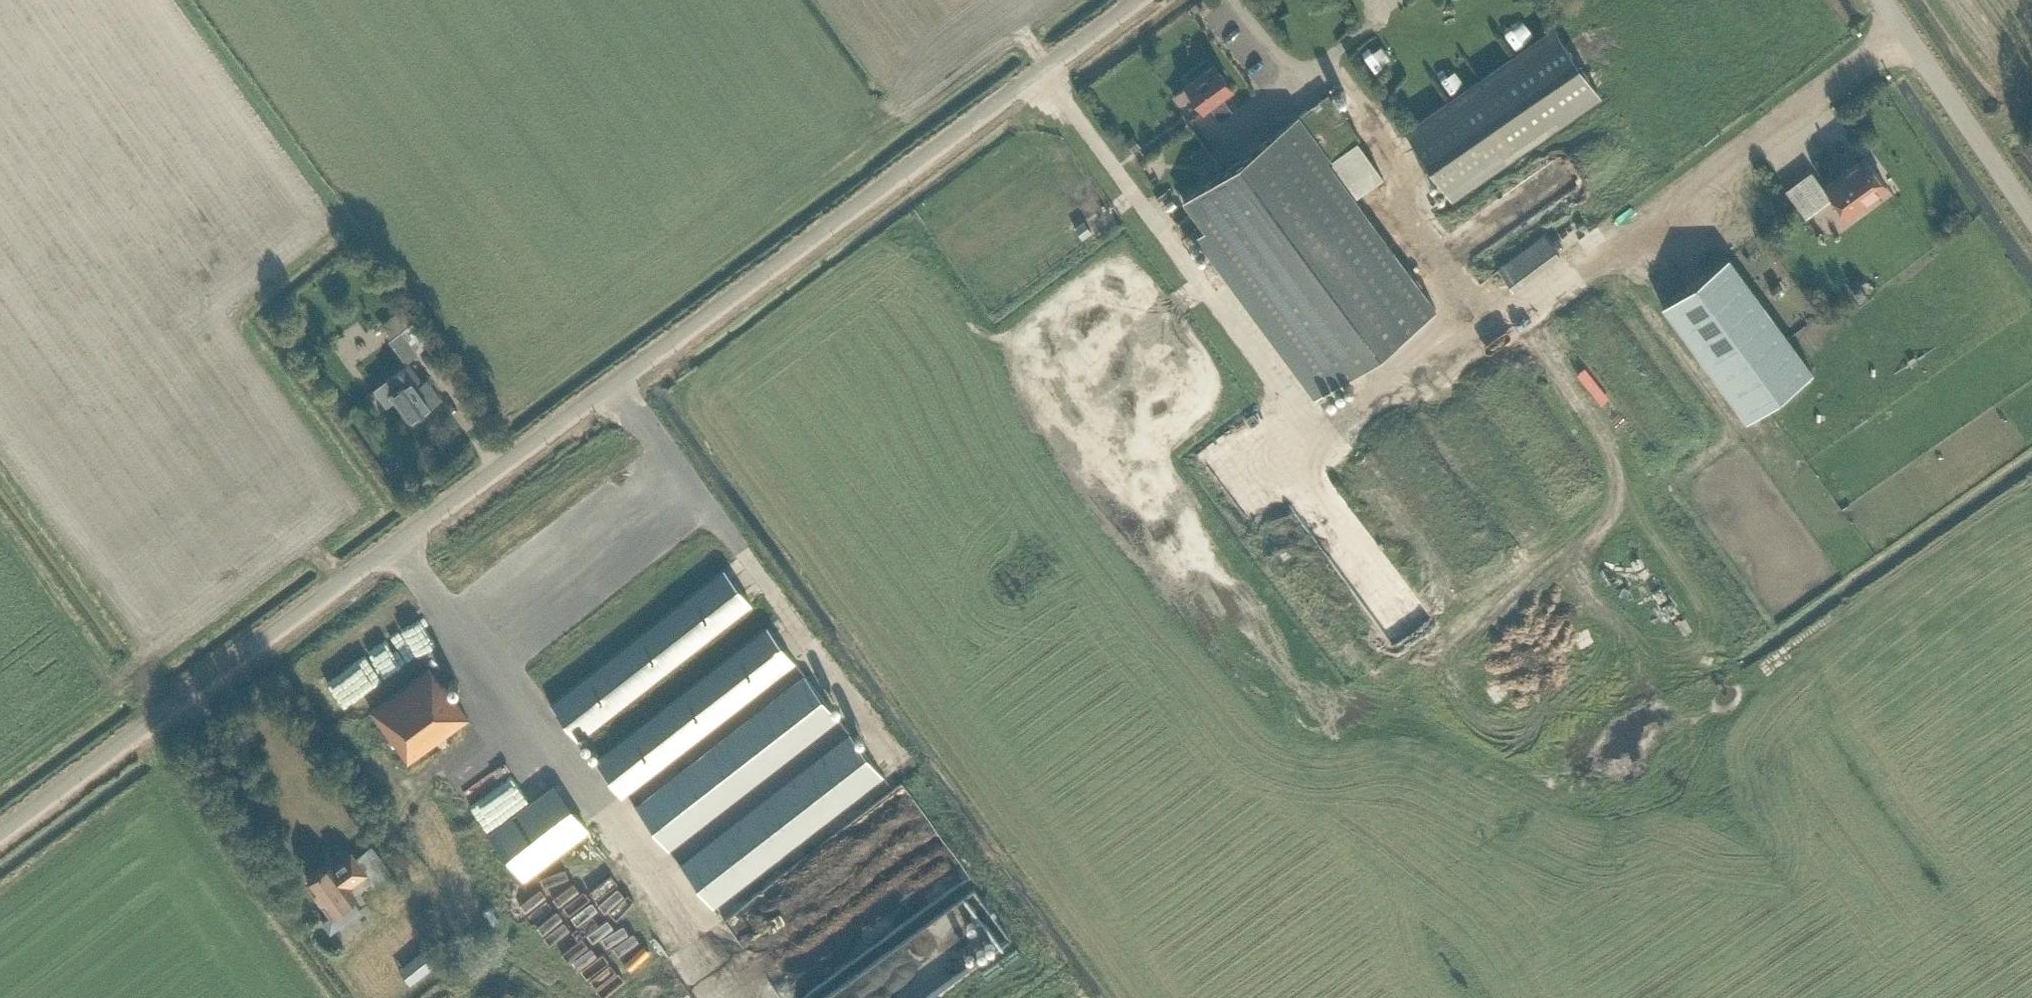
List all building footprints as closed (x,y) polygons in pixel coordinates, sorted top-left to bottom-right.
[(1556,26),(1405,131),(1452,198),(1602,93),(1556,26)] [(1213,64),(1186,84),(1204,108),(1209,105),(1218,118),(1230,110),(1220,97),(1231,89),(1213,64)] [(1327,93),(1182,199),(1193,213),(1205,229),(1196,235),(1218,265),(1226,259),(1300,360),(1293,366),(1315,396),(1436,307),(1425,292),(1409,304),(1339,209),(1384,176),(1358,139),(1360,137),(1327,93)] [(1132,134),(1125,139),(1134,150),(1140,145),(1132,134)] [(1203,143),(1190,153),(1198,163),(1211,153),(1203,143)] [(1846,214),(1886,184),(1865,155),(1825,185),(1846,214)] [(1799,179),(1786,189),(1805,215),(1818,205),(1799,179)] [(1543,231),(1498,266),(1514,288),(1559,254),(1543,231)] [(1812,370),(1728,256),(1662,304),(1746,418),(1812,370)] [(402,331),(391,339),(406,360),(418,352),(402,331)] [(409,363),(375,388),(387,403),(394,398),(410,420),(433,403),(440,398),(426,378),(422,382),(409,363)] [(666,612),(551,703),(578,738),(693,648),(753,601),(725,565),(666,612)] [(707,671),(594,760),(622,794),(735,707),(795,660),(766,624),(707,671)] [(430,669),(372,710),(408,761),(470,717),(446,684),(443,686),(430,669)] [(639,811),(665,844),(835,712),(809,679),(639,811)] [(854,736),(684,868),(710,902),(879,770),(854,736)] [(552,783),(488,833),(524,878),(588,829),(552,783)] [(330,863),(308,879),(333,914),(323,921),(331,932),(361,909),(354,899),(355,898),(347,887),(366,873),(374,884),(391,871),(372,846),(357,858),(352,851),(332,866),(330,863)] [(422,950),(409,960),(420,975),(433,965),(422,950)]
